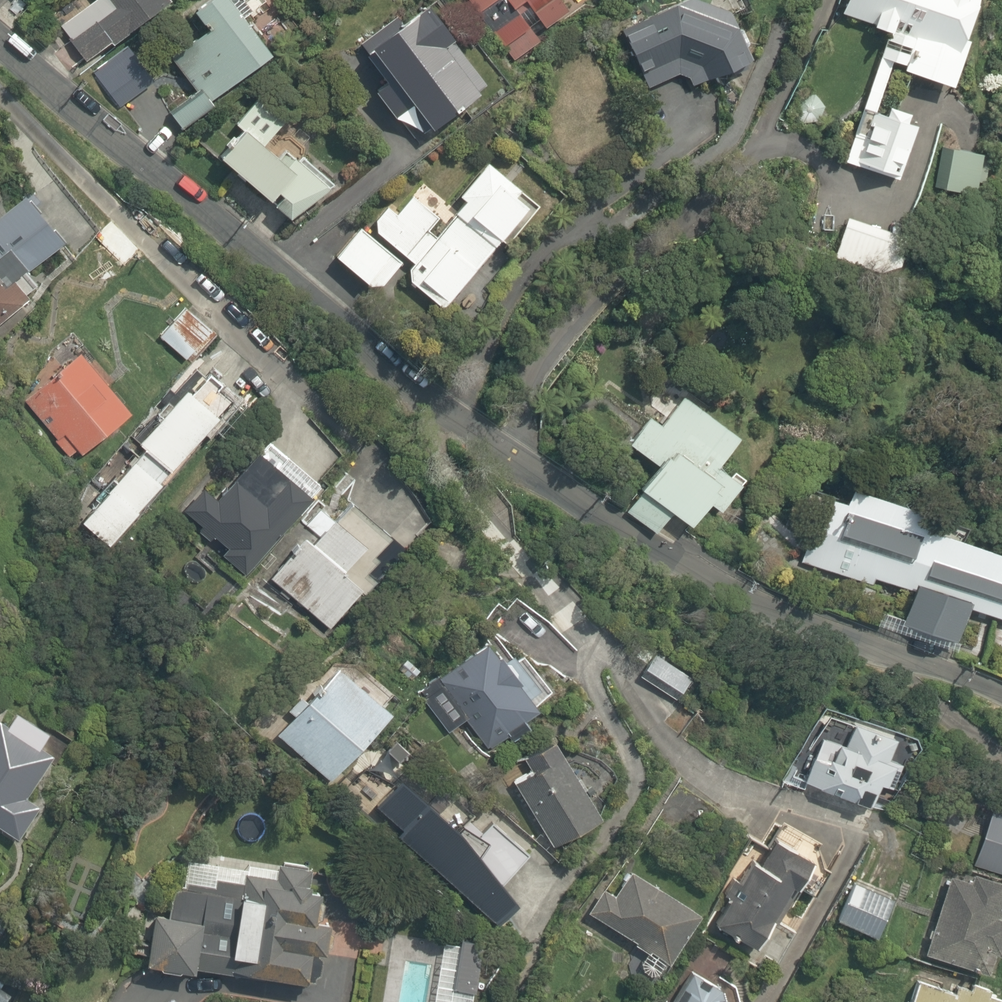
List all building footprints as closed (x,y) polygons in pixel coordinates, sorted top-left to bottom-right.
[(9,0),(0,0),(0,9),(9,0)] [(106,5),(65,34),(86,63),(127,34),(173,1),(172,0),(103,0),(106,5)] [(171,111),(179,122),(276,56),(238,0),(209,0),(193,11),(205,28),(171,52),(198,92),(171,111)] [(400,122),(429,137),(493,91),(465,52),(490,33),(481,20),(466,0),(452,0),(406,33),(398,22),(363,48),(386,79),(374,88),(400,122)] [(481,20),(507,2),(517,15),(527,8),(545,33),(569,15),(560,2),(563,0),(466,0),(481,20)] [(626,25),(643,90),(689,78),(691,86),(753,70),(735,0),(723,0),(626,25)] [(841,18),(888,34),(845,159),(902,179),(920,126),(910,123),(913,112),(882,102),(894,66),(952,85),(980,0),(847,0),(841,18)] [(266,145),(271,139),(285,123),(271,110),(257,98),(235,122),(243,130),(229,146),(234,151),(225,160),(296,225),(327,191),(283,150),(277,156),(266,145)] [(412,263),(410,281),(450,319),(506,260),(496,251),(535,210),(518,195),(523,189),(513,179),(525,166),(505,147),(448,208),(424,185),(399,211),(389,203),(340,256),(377,291),(408,259),(412,263)] [(983,154),(952,147),(943,189),(974,196),(983,154)] [(901,235),(848,217),(837,249),(890,267),(901,235)] [(36,307),(0,251),(0,330),(36,307)] [(177,304),(154,334),(189,361),(212,331),(177,304)] [(136,414),(82,350),(22,401),(75,465),(136,414)] [(144,451),(82,521),(113,548),(228,418),(197,391),(191,385),(137,446),(144,451)] [(758,453),(667,385),(627,439),(660,465),(625,512),(657,535),(674,513),(695,529),(713,504),(724,513),(752,477),(745,471),(758,453)] [(221,555),(245,576),(313,499),(264,456),(228,498),(205,478),(179,509),(201,528),(196,534),(210,546),(217,538),(227,548),(221,555)] [(854,488),(828,571),(908,596),(898,629),(956,647),(966,614),(993,622),(983,654),(1001,660),(1001,550),(920,525),(924,510),(854,488)] [(328,630),(372,584),(388,566),(378,557),(396,538),(355,499),(336,519),(318,502),(289,533),(301,544),(271,575),(328,630)] [(544,711),(492,633),(436,670),(449,690),(430,702),(451,734),(470,721),(490,751),(511,737),(515,743),(537,728),(531,720),(544,711)] [(657,654),(640,679),(679,705),(695,679),(657,654)] [(397,716),(345,667),(279,737),(331,786),(397,716)] [(832,716),(806,785),(869,809),(878,784),(897,792),(907,766),(898,762),(905,744),(832,716)] [(18,842),(38,809),(24,800),(51,755),(0,724),(0,831),(18,842)] [(602,824),(551,735),(525,750),(535,768),(515,779),(557,851),(602,824)] [(993,812),(976,862),(1001,871),(1001,815),(993,812)] [(758,950),(812,861),(772,836),(718,926),(758,950)] [(308,893),(311,870),(279,867),(278,880),(245,876),(244,885),(218,881),(216,891),(174,886),(170,916),(158,915),(151,970),(311,989),(322,895),(308,893)] [(607,889),(590,917),(649,954),(642,964),(663,977),(700,917),(634,876),(621,897),(607,889)] [(950,881),(923,958),(988,981),(1001,940),(1001,913),(1000,912),(1001,907),(1001,886),(977,877),(973,889),(950,881)] [(897,897),(859,881),(842,921),(880,937),(897,897)] [(443,940),(434,1001),(474,1001),(482,945),(443,940)] [(739,988),(697,962),(673,1001),(743,1001),(739,988)] [(918,981),(912,1001),(1001,1001),(1001,993),(959,979),(955,992),(918,981)]
